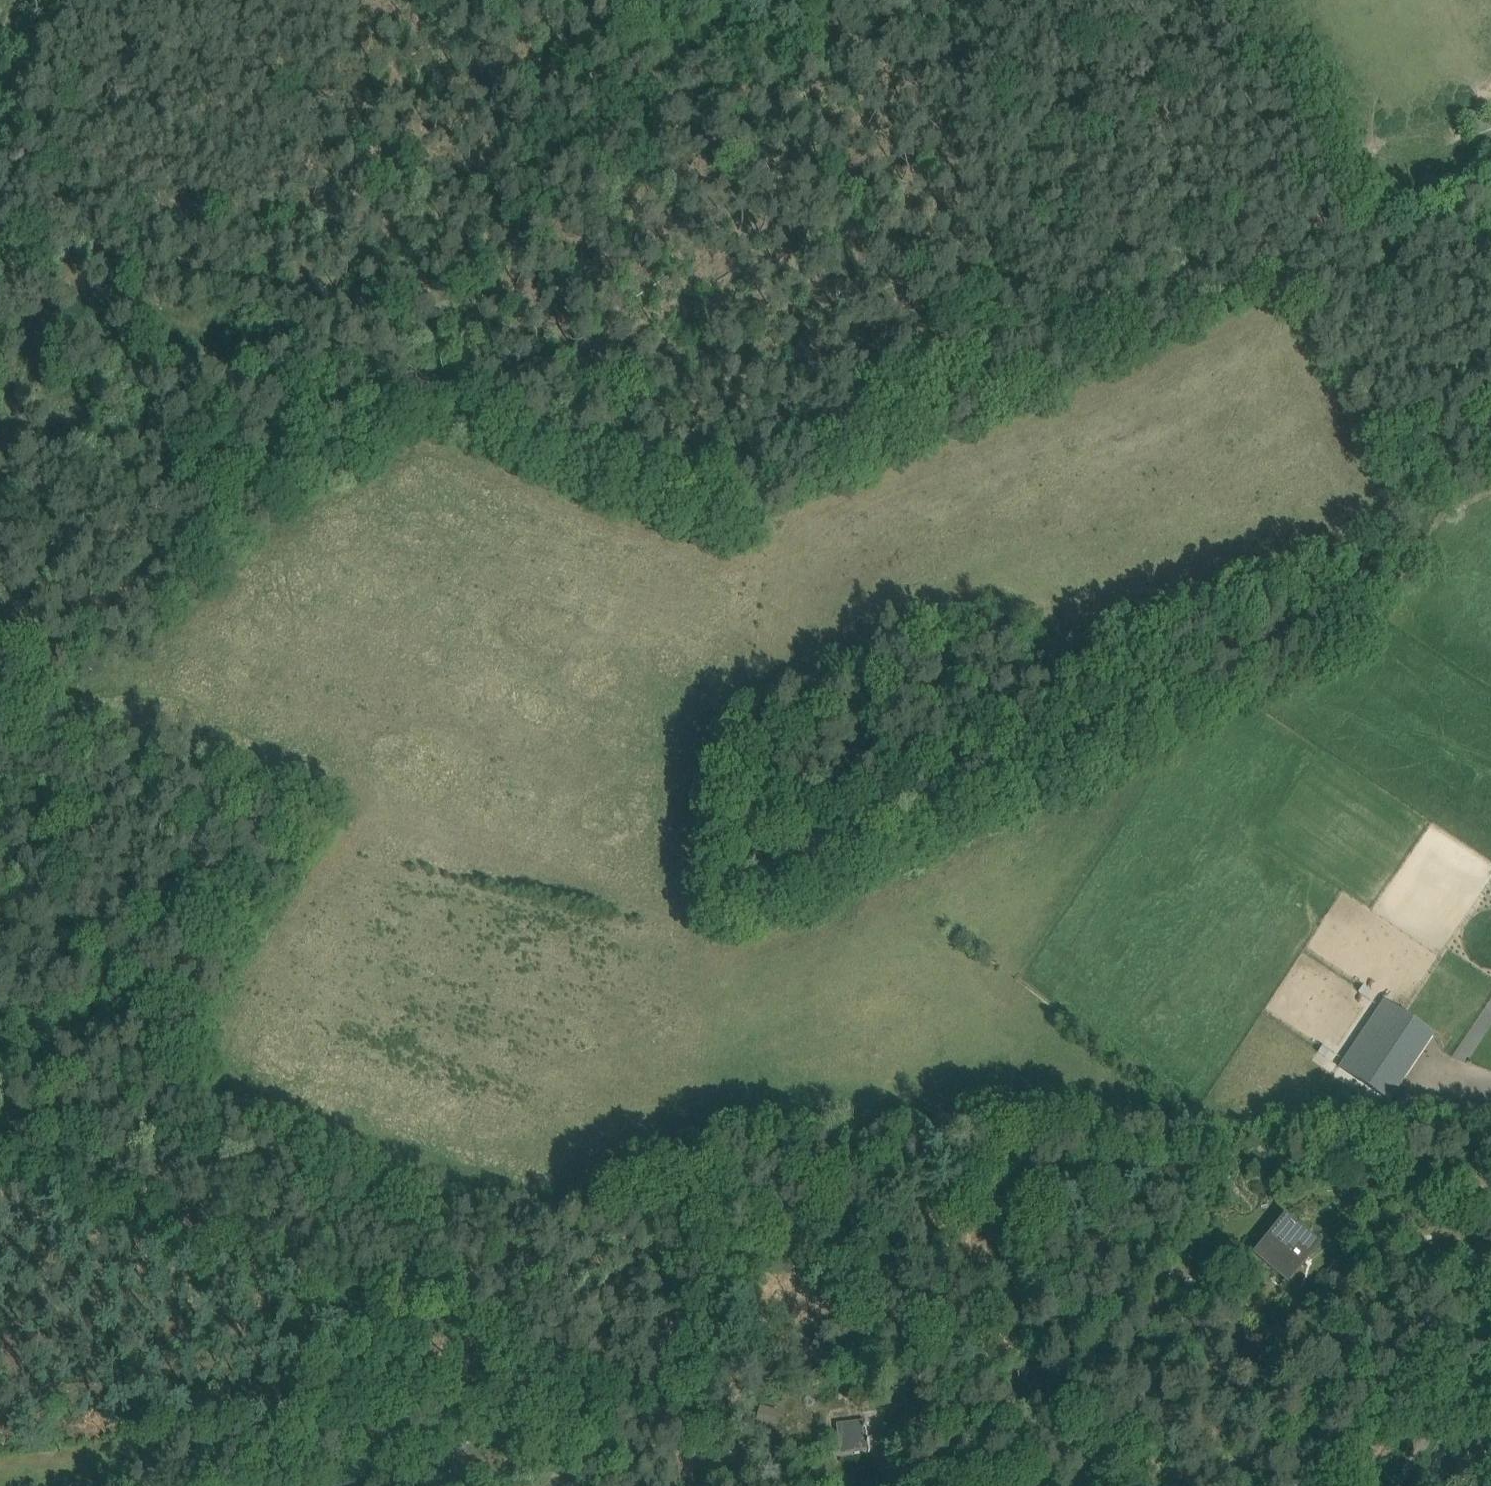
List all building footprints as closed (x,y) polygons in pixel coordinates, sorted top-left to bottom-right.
[(1396,1099),(1435,1027),(1380,998),(1341,1070),(1396,1099)] [(1294,1223),(1264,1261),(1289,1281),(1320,1243),(1294,1223)] [(779,1411),(768,1408),(761,1406),(756,1423),(775,1428),(776,1423),(779,1411)] [(866,1421),(838,1425),(841,1451),(868,1447),(869,1452),(870,1452),(869,1445),(871,1445),(870,1439),(869,1440),(866,1421)] [(514,1443),(504,1448),(508,1457),(519,1453),(514,1443)]
